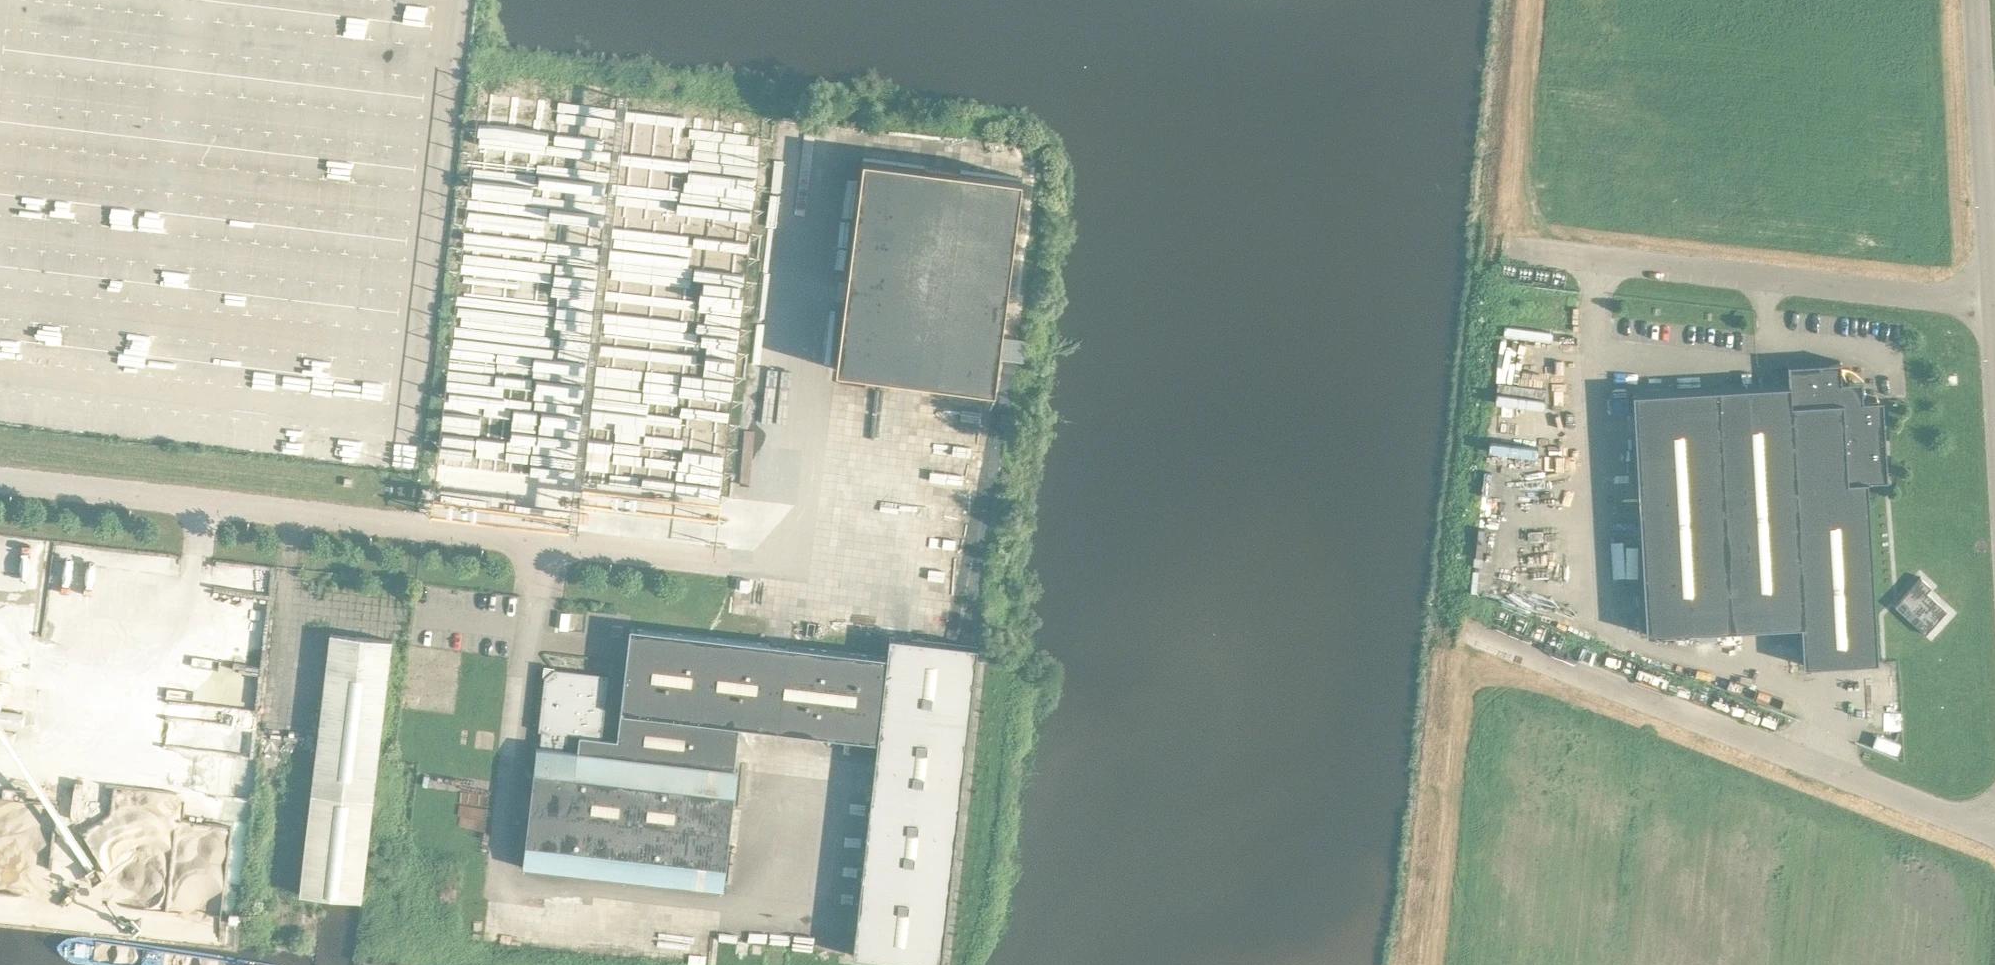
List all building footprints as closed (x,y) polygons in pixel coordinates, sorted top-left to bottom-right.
[(836,377),(995,397),(1022,185),(863,165),(836,377)] [(1646,641),(1801,633),(1803,673),(1878,668),(1867,488),(1888,487),(1888,486),(1887,486),(1883,408),(1883,407),(1863,408),(1862,396),(1853,388),(1841,389),(1840,368),(1839,368),(1839,369),(1789,372),(1789,371),(1788,371),(1789,392),(1633,400),(1646,641)] [(1931,594),(1921,585),(1921,584),(1900,606),(1894,613),(1925,641),(1938,627),(1946,619),(1947,618),(1926,599),(1927,599),(1931,594)] [(523,874),(723,897),(737,777),(734,777),(739,733),(779,738),(845,745),(843,759),(876,762),(853,963),(867,964),(942,964),(978,654),(890,644),(887,664),(788,653),(630,635),(617,747),(601,745),(602,745),(609,683),(546,675),(539,738),(542,738),(540,754),(537,754),(523,874)] [(299,900),(359,907),(361,908),(392,648),(330,641),(299,900)]
